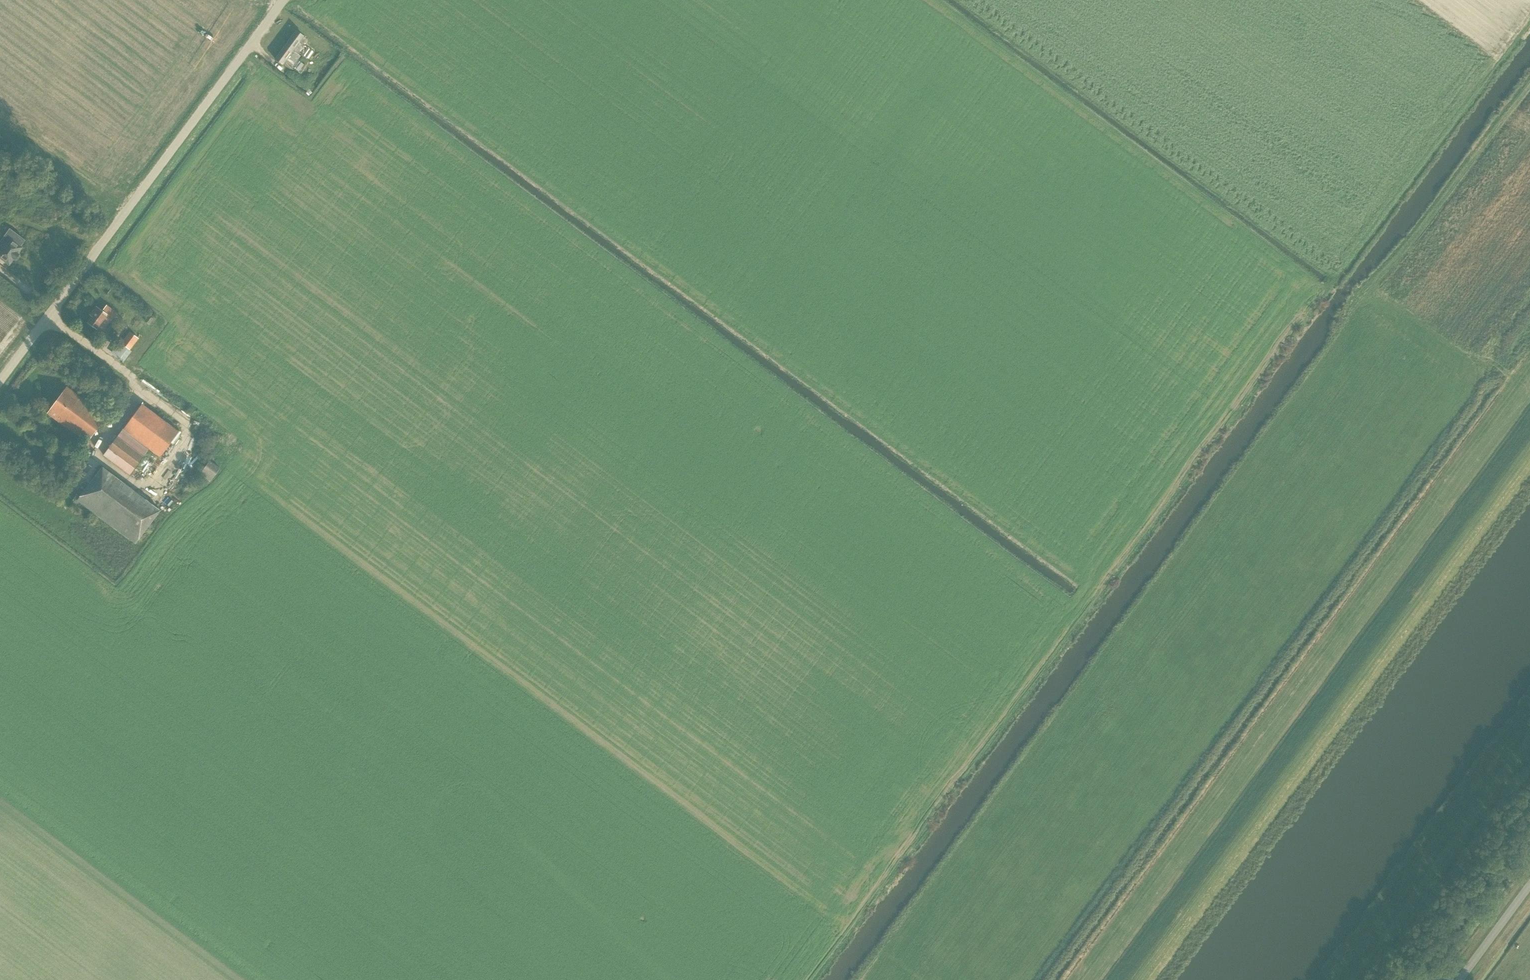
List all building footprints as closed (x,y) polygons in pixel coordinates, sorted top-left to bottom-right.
[(299,54),(301,51),(305,46),(303,45),(307,39),(305,37),(305,36),(297,30),(275,59),(284,65),(287,61),(293,66),(301,56),(299,54)] [(317,42),(313,47),(318,50),(319,51),(323,46),(321,44),(317,42)] [(11,229),(1,243),(1,245),(4,247),(0,252),(0,257),(10,265),(15,259),(16,260),(20,255),(18,254),(23,247),(21,246),(25,240),(11,229)] [(103,332),(118,312),(108,304),(103,310),(96,305),(90,314),(92,316),(88,321),(103,332)] [(150,316),(146,321),(151,324),(154,319),(150,316)] [(144,342),(151,334),(142,326),(135,334),(144,342)] [(124,362),(132,351),(130,350),(139,338),(130,332),(122,343),(125,346),(117,356),(124,362)] [(69,387),(48,414),(87,443),(107,416),(69,387)] [(180,431),(143,403),(104,455),(130,475),(150,449),(161,457),(180,431)] [(211,481),(221,468),(211,460),(200,473),(211,481)] [(162,511),(103,466),(78,500),(136,544),(162,511)] [(165,477),(156,491),(164,497),(173,483),(165,477)] [(181,508),(187,500),(182,497),(176,505),(181,508)] [(172,507),(163,515),(172,524),(180,516),(172,507)]
